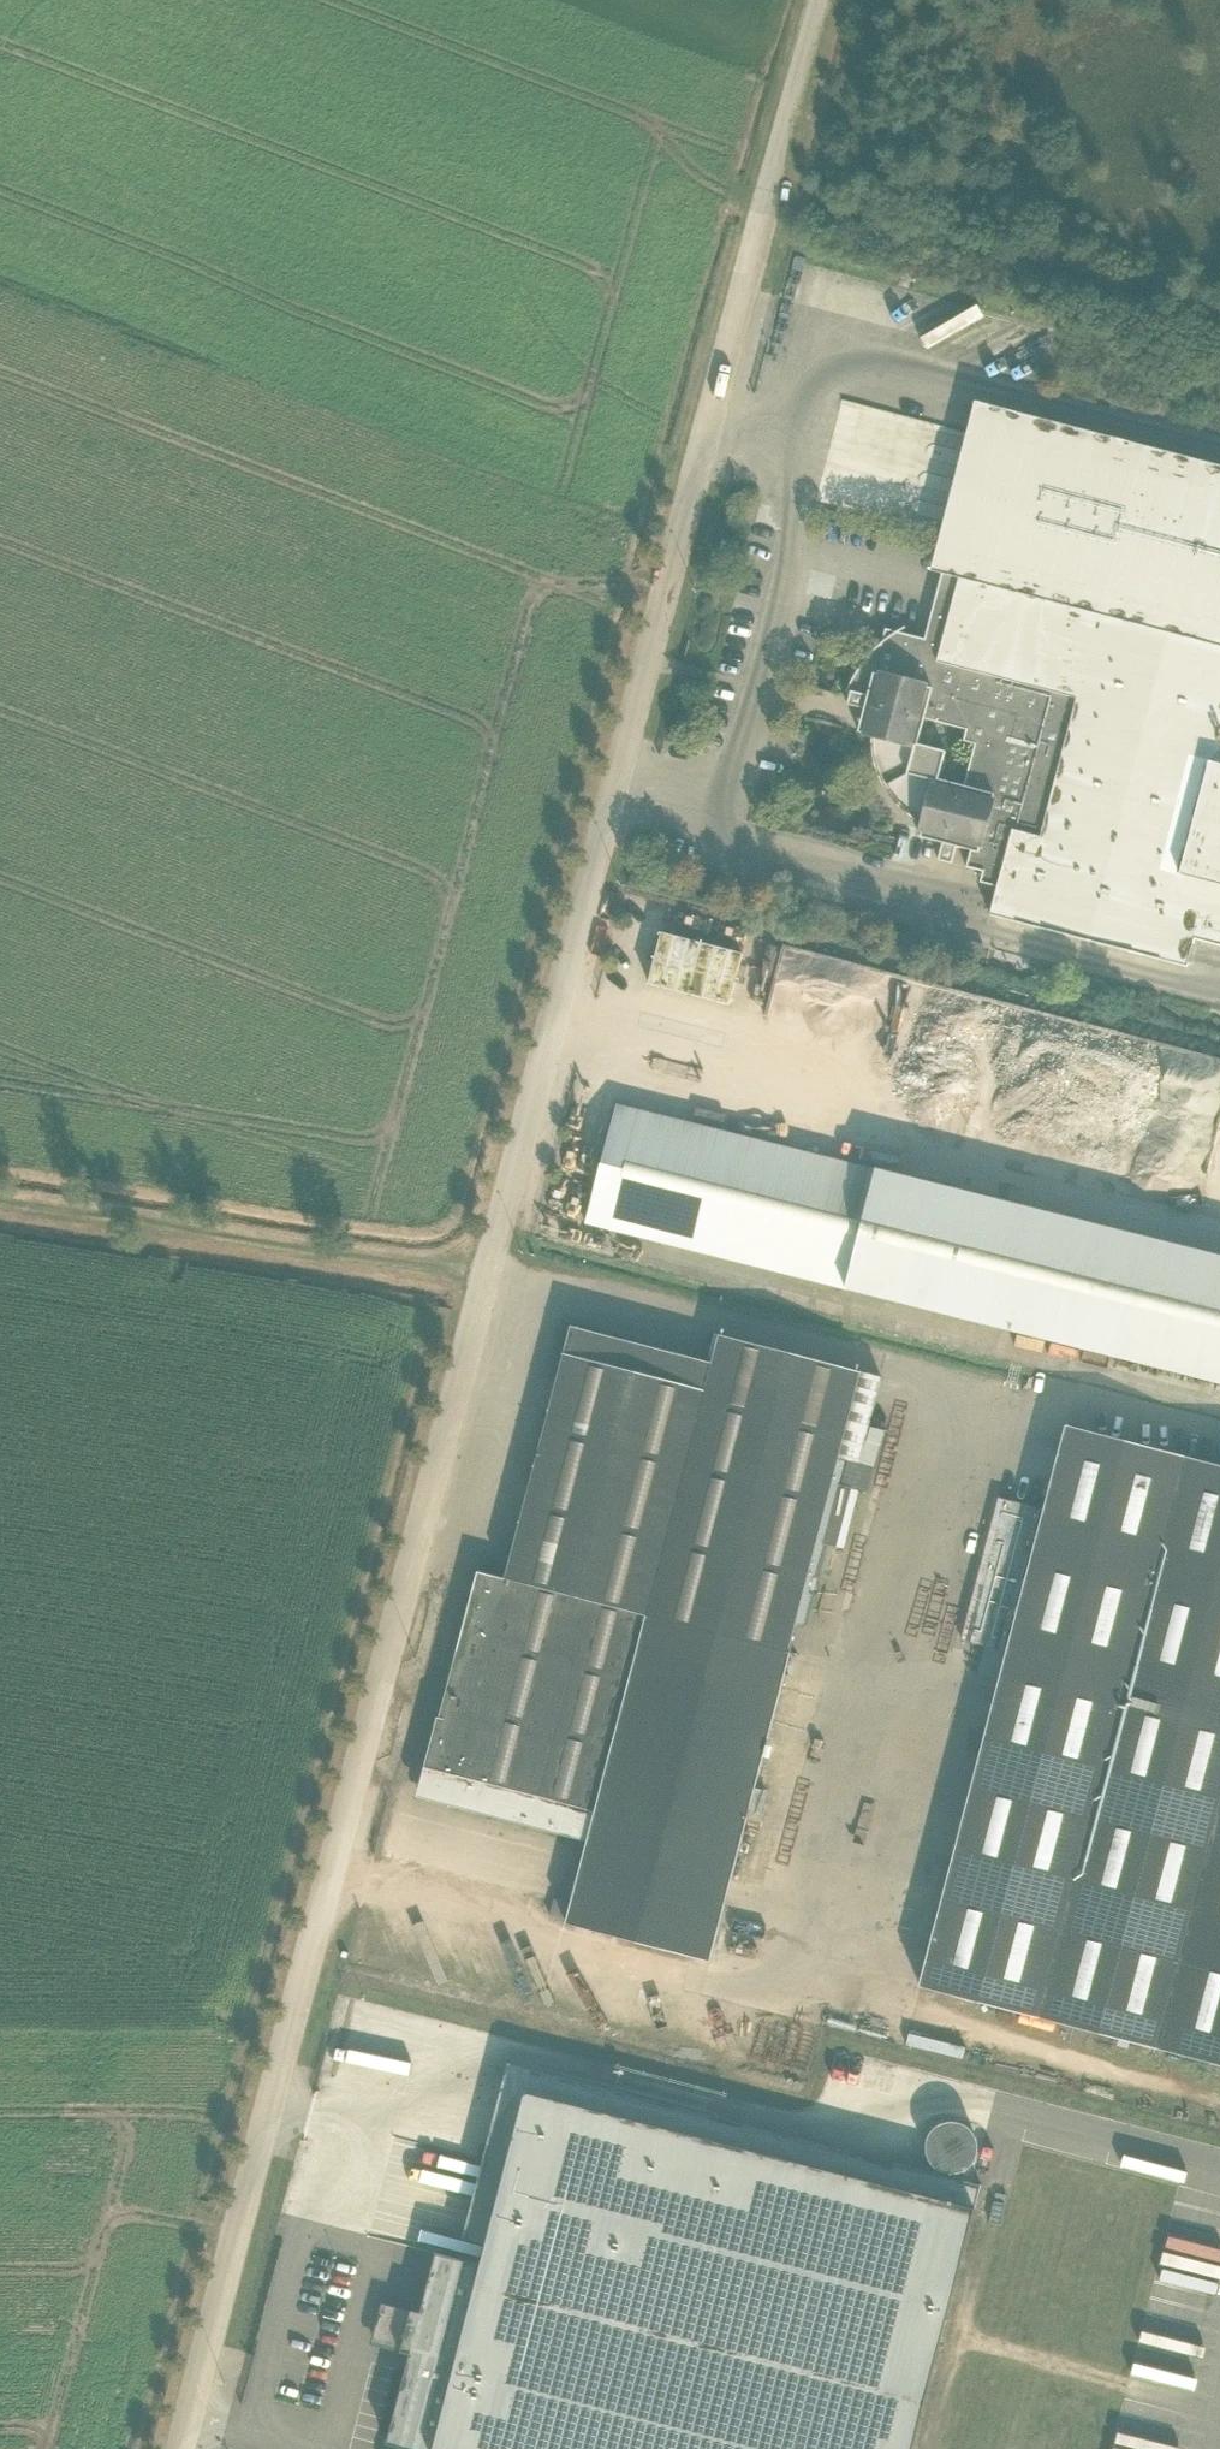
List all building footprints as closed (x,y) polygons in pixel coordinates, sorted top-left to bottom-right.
[(1186,967),(1194,939),(1219,946),(1219,464),(986,402),(924,640),(885,630),(881,647),(879,646),(871,653),(864,662),(858,671),(853,678),(848,688),(846,693),(850,694),(847,706),(864,710),(858,732),(872,736),(872,749),(873,759),(877,774),(884,789),(892,800),(899,807),(910,816),(923,825),(920,838),(942,844),(938,861),(951,864),(956,847),(971,851),(966,868),(983,873),(980,883),(998,887),(990,915),(1186,967)] [(647,983),(729,1005),(742,956),(660,935),(647,983)] [(620,1105),(589,1225),(1219,1388),(1219,1259),(620,1105)] [(859,1465),(880,1379),(714,1335),(705,1362),(570,1327),(505,1579),(477,1573),(426,1769),(429,1771),(423,1793),(501,1813),(507,1791),(595,1813),(566,1925),(710,1962),(747,1817),(759,1821),(766,1792),(754,1788),(791,1653),(788,1652),(816,1543),(842,1549),(858,1491),(866,1492),(872,1467),(859,1465)] [(1219,2063),(1219,1467),(1067,1427),(1045,1511),(997,1498),(961,1639),(1008,1651),(921,1986),(1219,2063)] [(388,2443),(411,2448),(913,2448),(979,2187),(508,2065),(464,2236),(488,2243),(481,2265),(436,2254),(421,2313),(380,2304),(371,2344),(411,2354),(388,2443)]
